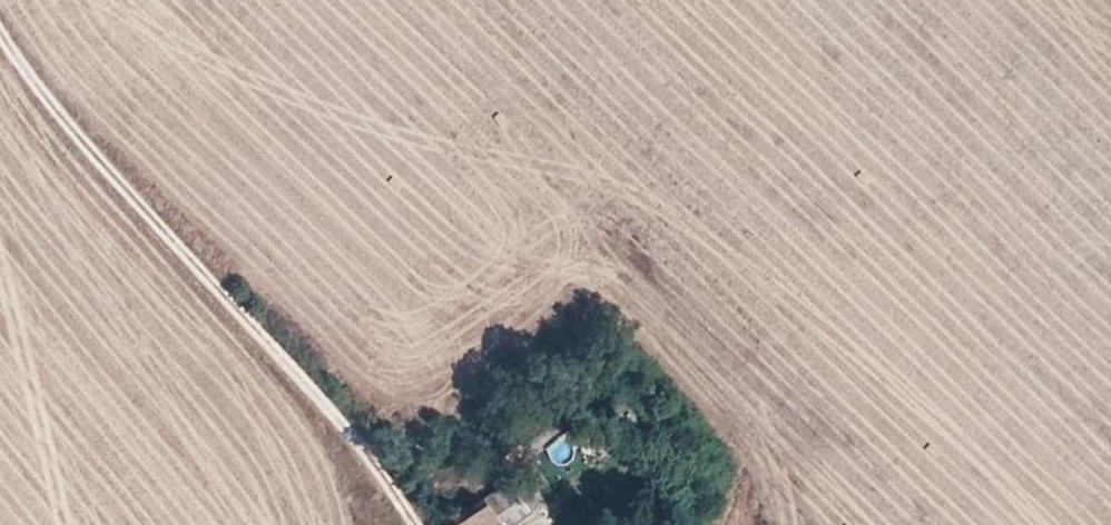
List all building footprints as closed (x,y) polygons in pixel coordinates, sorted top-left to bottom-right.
[(517,465),(502,477),(524,508),(540,495),(517,465)] [(524,508),(502,477),(481,493),(492,508),(484,513),(493,524),(501,524),(524,508)] [(445,522),(447,524),(493,524),(484,513),(492,508),(481,493),(445,522)] [(523,518),(529,524),(553,524),(536,507),(523,518)]
